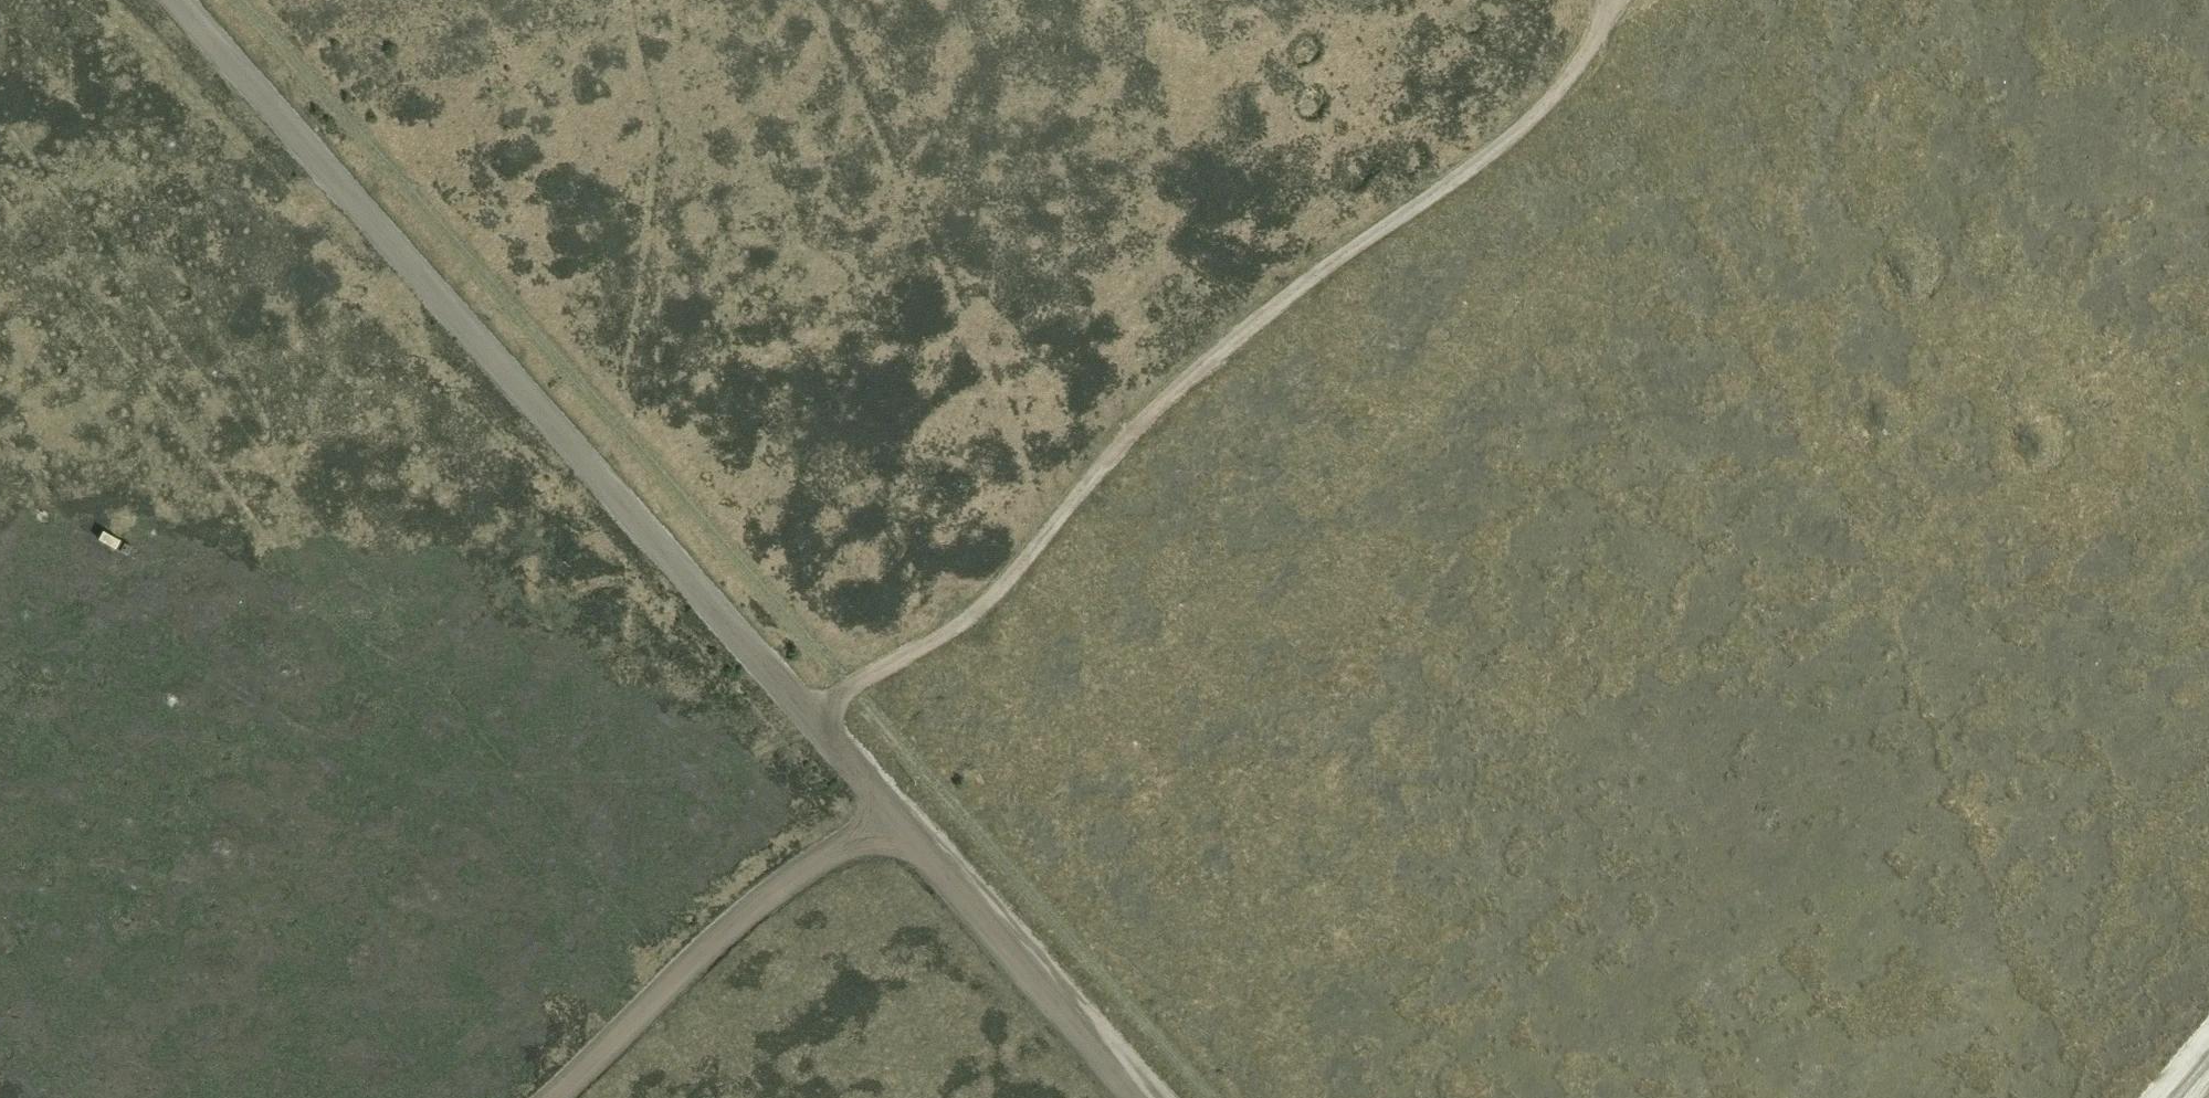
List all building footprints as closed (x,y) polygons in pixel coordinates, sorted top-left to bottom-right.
[(107,524),(103,536),(125,544),(129,532),(107,524)]
